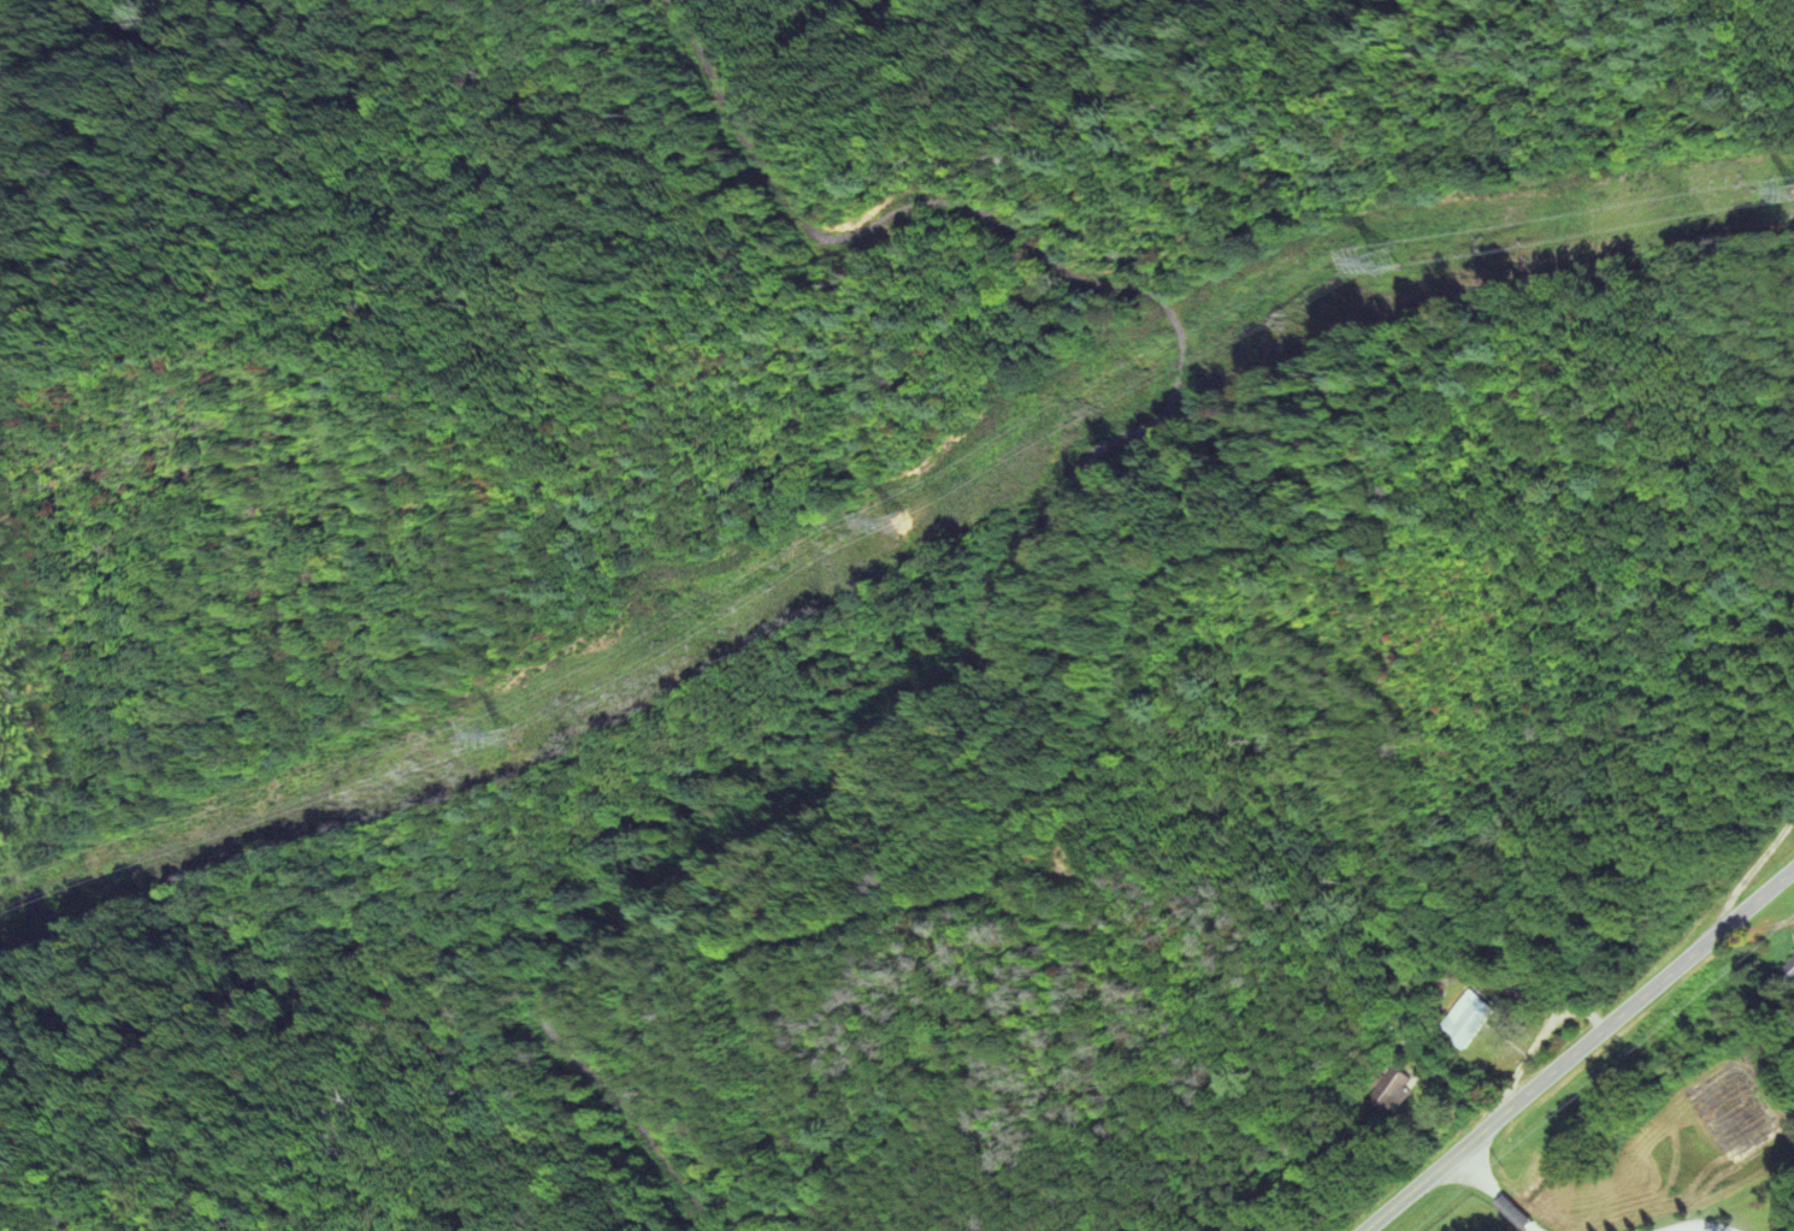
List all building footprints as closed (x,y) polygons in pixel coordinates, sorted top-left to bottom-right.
[(1783,974),(1793,985),(1793,963),(1783,974)] [(1465,1053),(1499,1014),(1475,993),(1441,1032),(1465,1053)] [(1392,1121),(1422,1089),(1408,1076),(1397,1086),(1390,1079),(1369,1100),(1392,1121)]
